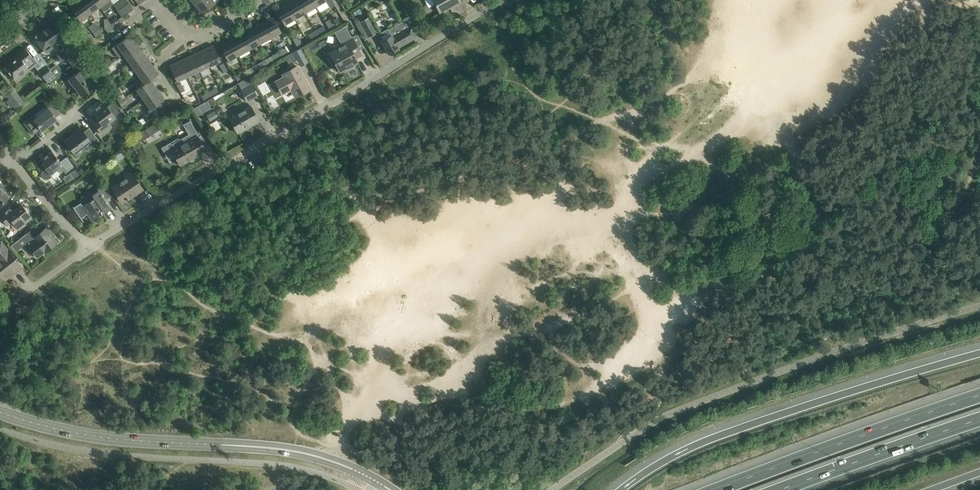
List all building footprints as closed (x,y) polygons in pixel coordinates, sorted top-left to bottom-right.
[(79,0),(70,7),(80,21),(90,14),(79,0)] [(95,0),(79,0),(90,14),(99,6),(95,0)] [(213,4),(215,3),(213,0),(199,0),(194,4),(202,13),(213,4)] [(305,12),(298,0),(292,0),(286,4),(295,18),(305,12)] [(315,6),(312,0),(298,0),(305,12),(315,6)] [(440,13),(461,1),(460,0),(433,0),(440,13)] [(129,2),(117,10),(122,17),(133,8),(129,2)] [(295,18),(286,4),(275,10),(284,25),(295,18)] [(418,29),(411,16),(403,20),(407,28),(392,36),(388,29),(379,34),(382,40),(381,41),(388,55),(399,49),(398,47),(415,38),(412,33),(418,29)] [(281,32),(273,17),(262,22),(270,37),(281,32)] [(368,18),(360,22),(356,24),(365,39),(376,33),(368,18)] [(119,19),(112,24),(115,27),(122,22),(119,19)] [(34,35),(39,43),(46,52),(65,38),(52,20),(45,25),(46,26),(34,35)] [(260,43),(270,37),(262,22),(252,28),(260,43)] [(115,27),(112,24),(105,29),(108,33),(115,27)] [(323,26),(316,30),(318,34),(325,30),(323,26)] [(342,46),(329,53),(340,72),(357,62),(356,59),(363,55),(359,49),(363,47),(364,47),(357,34),(356,34),(351,37),(351,36),(346,26),(337,31),(343,41),(343,42),(345,44),(342,46)] [(103,31),(100,28),(93,33),(95,37),(103,31)] [(260,43),(252,28),(241,34),(249,49),(260,43)] [(318,34),(316,30),(308,35),(310,39),(318,34)] [(137,44),(130,34),(116,44),(123,54),(137,44)] [(238,55),(249,49),(241,34),(230,40),(238,55)] [(297,46),(301,44),(296,36),(292,39),(297,46)] [(228,61),(238,55),(230,40),(220,46),(228,61)] [(73,54),(78,50),(71,41),(66,45),(73,54)] [(123,54),(130,64),(144,54),(137,44),(123,54)] [(209,66),(220,61),(217,54),(213,45),(202,50),(209,66)] [(285,47),(278,52),(280,56),(288,51),(285,47)] [(15,59),(5,67),(11,75),(15,80),(29,69),(34,65),(37,63),(33,58),(25,48),(13,57),(15,59)] [(198,71),(209,66),(202,50),(191,55),(198,71)] [(280,56),(278,52),(270,56),(273,60),(280,56)] [(292,52),(284,56),(288,63),(296,59),(292,52)] [(151,64),(144,54),(130,64),(137,74),(151,64)] [(68,61),(71,65),(79,60),(75,55),(68,61)] [(198,71),(191,55),(180,60),(187,76),(194,73),(196,79),(201,77),(198,71)] [(81,58),(79,60),(71,65),(77,73),(68,79),(74,87),(80,95),(93,85),(83,72),(88,68),(81,58)] [(105,67),(112,62),(109,59),(102,64),(105,67)] [(259,68),(267,63),(265,59),(257,64),(259,68)] [(176,81),(187,76),(180,60),(169,66),(176,81)] [(227,70),(223,62),(219,64),(223,72),(227,70)] [(57,63),(49,69),(53,75),(55,77),(63,71),(57,63)] [(49,69),(46,65),(45,64),(38,70),(46,80),(53,75),(49,69)] [(150,79),(150,80),(159,74),(151,64),(137,74),(144,83),(150,79)] [(259,68),(257,64),(249,68),(252,72),(259,68)] [(310,89),(305,80),(298,66),(283,74),(284,77),(276,82),(277,85),(282,93),(283,93),(282,92),(290,88),(295,97),(310,89)] [(107,80),(111,77),(107,70),(103,72),(107,80)] [(237,80),(244,76),(242,72),(234,76),(237,80)] [(107,80),(111,88),(115,85),(111,77),(107,80)] [(248,77),(237,83),(242,91),(241,91),(247,101),(258,94),(252,85),(248,77)] [(136,89),(143,99),(157,89),(150,80),(150,79),(144,83),(136,89)] [(176,85),(181,92),(185,90),(180,82),(176,85)] [(216,87),(208,91),(210,95),(218,91),(216,87)] [(157,89),(143,99),(150,109),(147,111),(152,118),(164,109),(160,102),(164,99),(157,89)] [(11,107),(21,99),(13,90),(7,95),(10,98),(6,101),(11,107)] [(118,101),(123,99),(118,91),(114,93),(118,101)] [(210,95),(208,91),(200,96),(203,100),(210,95)] [(127,107),(123,99),(118,101),(123,109),(127,107)] [(34,115),(24,123),(33,134),(40,128),(42,131),(57,119),(55,117),(60,112),(52,102),(47,107),(48,109),(36,118),(34,115)] [(108,122),(115,117),(120,113),(117,110),(112,114),(103,103),(92,111),(98,119),(94,123),(103,135),(112,127),(108,122)] [(229,118),(232,124),(237,133),(259,121),(250,106),(229,118)] [(209,121),(218,116),(214,110),(206,115),(209,121)] [(138,127),(142,125),(136,118),(133,120),(138,127)] [(136,134),(140,141),(166,125),(161,118),(136,134)] [(188,134),(169,145),(170,148),(173,152),(180,165),(189,160),(199,154),(206,151),(198,136),(199,136),(190,120),(183,124),(188,134)] [(217,120),(210,122),(213,130),(220,127),(217,120)] [(81,129),(65,141),(74,153),(85,145),(89,150),(100,141),(89,127),(83,132),(80,127),(79,127),(81,129)] [(52,176),(51,175),(61,167),(66,173),(74,167),(66,157),(60,161),(52,151),(41,159),(43,162),(42,164),(45,168),(43,170),(41,172),(41,175),(42,177),(44,179),(47,179),(49,178),(52,176)] [(83,174),(77,167),(70,173),(75,179),(83,174)] [(143,189),(137,181),(131,172),(124,176),(126,179),(112,188),(122,203),(143,189)] [(8,197),(1,188),(3,187),(0,183),(0,204),(8,197)] [(73,206),(83,221),(81,218),(87,214),(92,220),(110,208),(105,200),(112,195),(104,184),(97,189),(98,191),(92,195),(94,198),(83,206),(80,202),(74,207),(73,206)] [(3,211),(0,214),(0,216),(7,226),(12,222),(18,230),(26,224),(25,223),(32,217),(22,204),(15,210),(11,205),(3,211)] [(45,251),(57,242),(46,228),(41,232),(36,225),(23,236),(29,245),(37,257),(45,251)] [(11,246),(16,252),(24,245),(22,242),(24,240),(21,237),(11,246)] [(2,275),(5,279),(21,267),(15,259),(8,250),(1,241),(0,242),(0,276),(2,275)]
